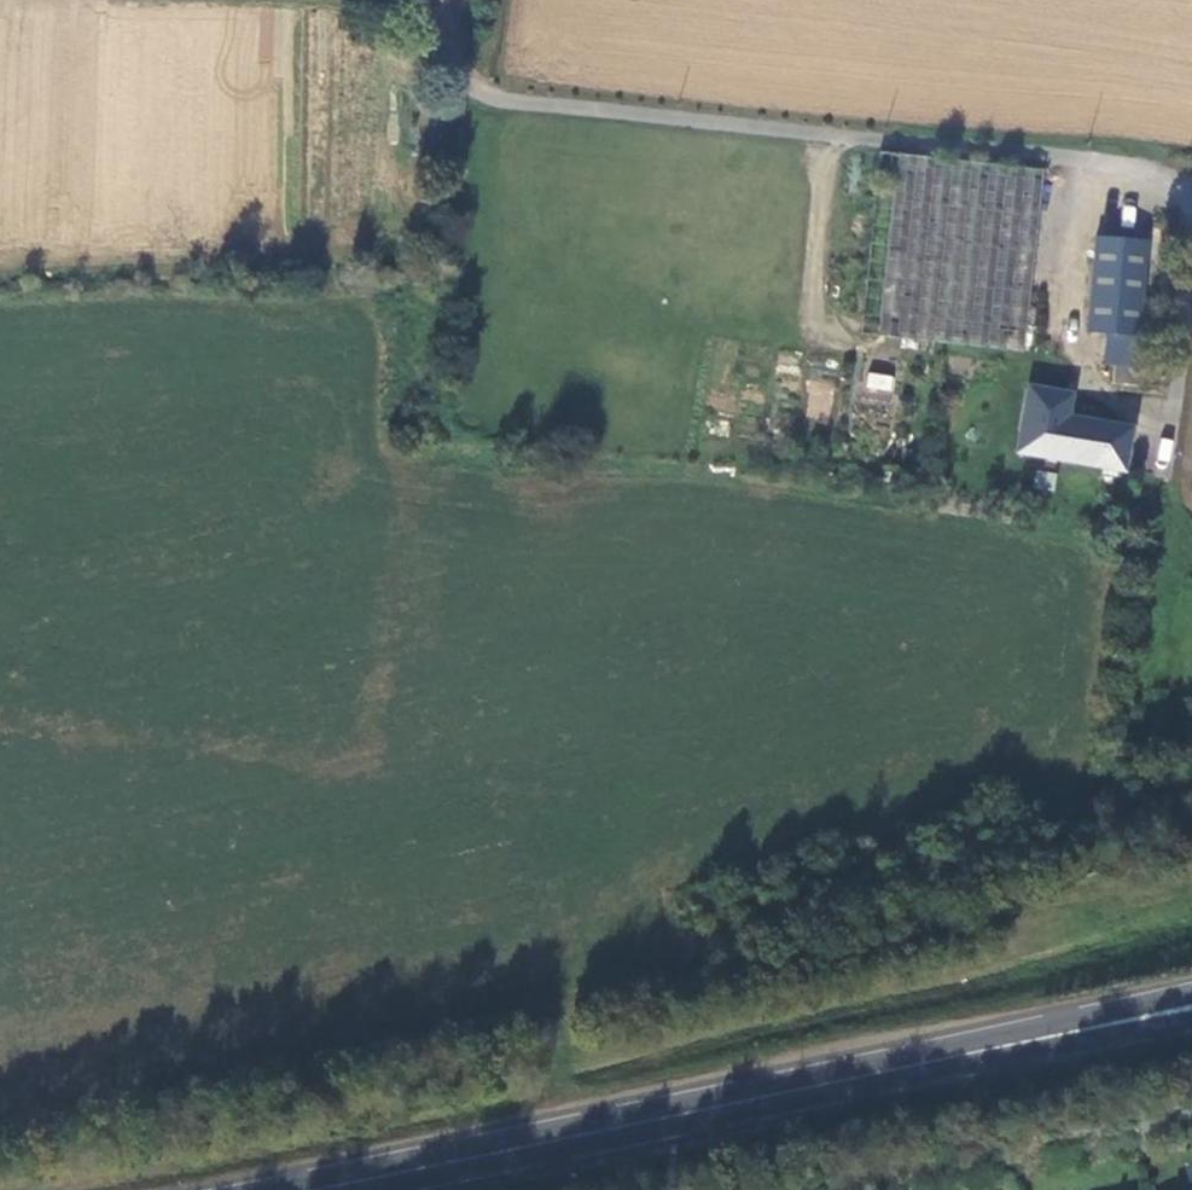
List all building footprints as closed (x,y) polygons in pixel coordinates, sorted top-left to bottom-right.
[(1060,359),(1081,174),(881,153),(859,334),(1060,359)] [(1134,363),(1145,247),(1102,243),(1093,328),(1106,330),(1105,361),(1134,363)] [(892,394),(894,376),(867,373),(865,390),(892,394)] [(832,382),(810,381),(809,413),(831,414),(832,382)] [(1129,429),(1070,420),(1063,460),(1123,469),(1129,429)]
